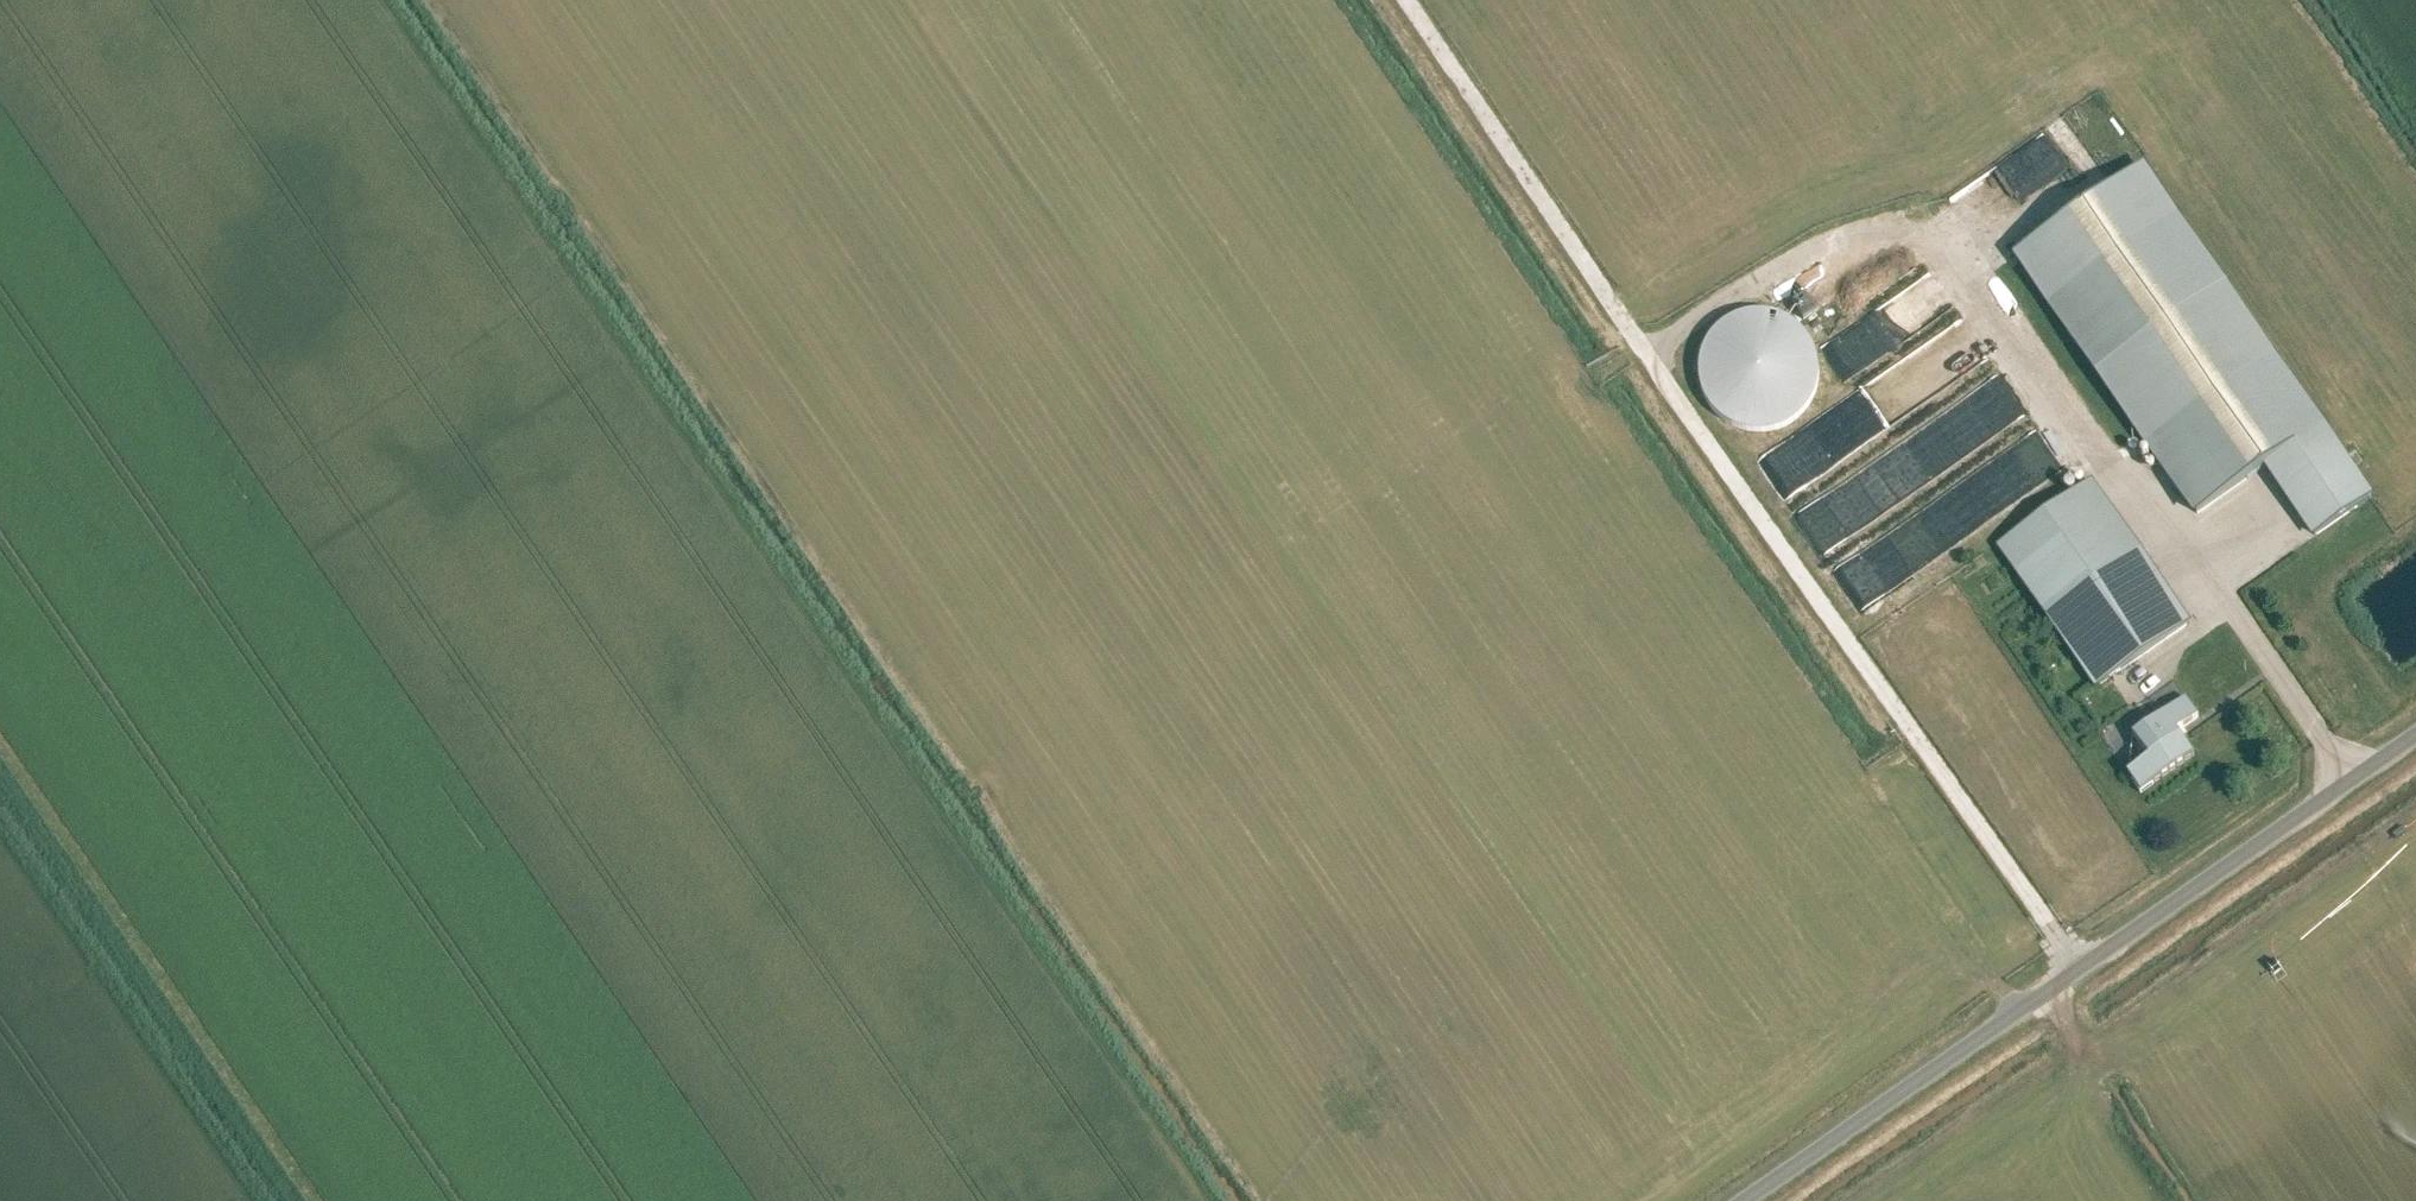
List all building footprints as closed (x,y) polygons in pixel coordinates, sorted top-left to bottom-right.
[(2197,515),(2267,466),(2316,536),(2370,499),(2141,169),(2017,255),(2197,515)] [(2000,545),(2099,687),(2187,626),(2088,483),(2000,545)] [(2127,775),(2141,793),(2194,756),(2177,733),(2199,718),(2186,699),(2133,736),(2149,760),(2127,775)]
